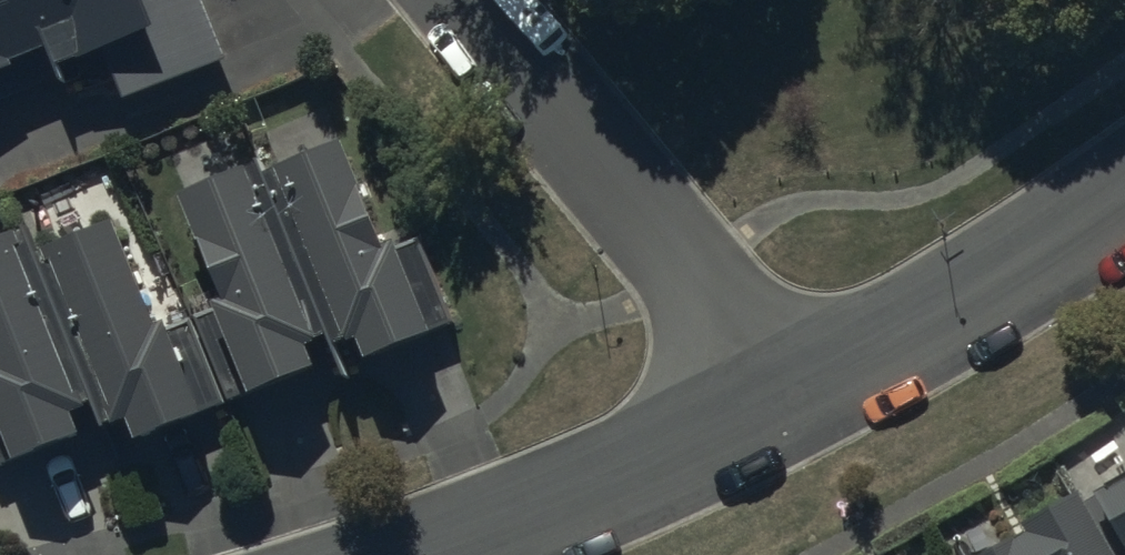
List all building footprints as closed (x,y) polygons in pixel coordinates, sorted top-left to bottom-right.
[(44,73),(52,91),(102,71),(116,105),(217,63),(191,0),(0,0),(0,91),(44,73)] [(346,149),(265,183),(327,339),(334,336),(342,353),(362,345),(371,366),(438,338),(400,249),(390,254),(346,149)] [(327,342),(259,173),(179,206),(221,306),(214,309),(256,410),(323,382),(310,349),(327,342)] [(0,241),(0,426),(16,465),(88,435),(78,411),(97,403),(24,230),(0,241)] [(121,231),(53,257),(121,433),(132,429),(139,448),(206,422),(199,405),(225,395),(193,312),(166,322),(170,332),(161,336),(121,231)] [(1086,503),(1078,488),(1022,517),(1030,531),(1010,541),(1006,533),(963,554),(1124,554),(1124,479),(1086,503)]
